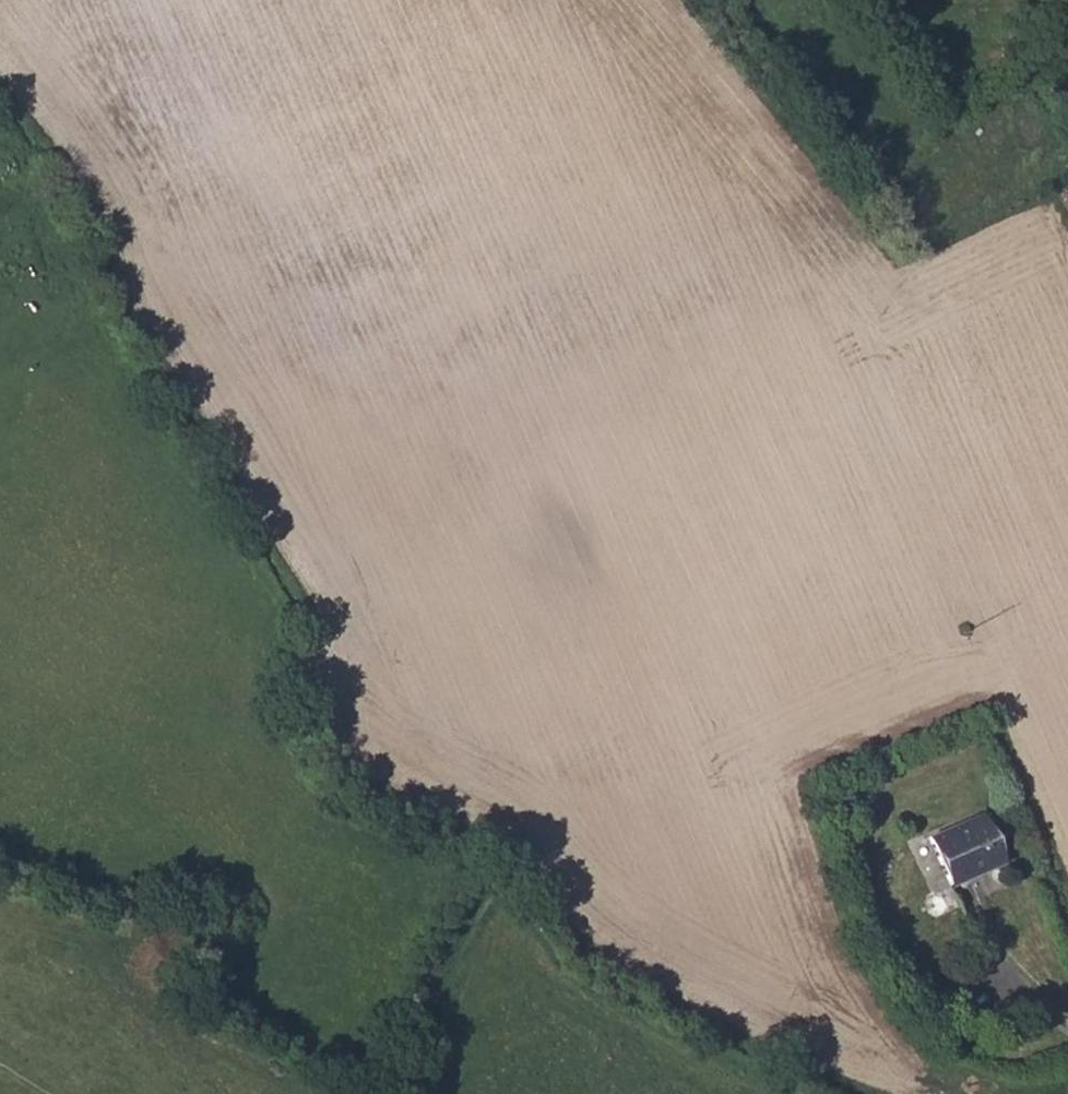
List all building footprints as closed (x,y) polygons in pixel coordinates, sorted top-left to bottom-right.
[(978,786),(921,808),(941,859),(998,838),(978,786)]
